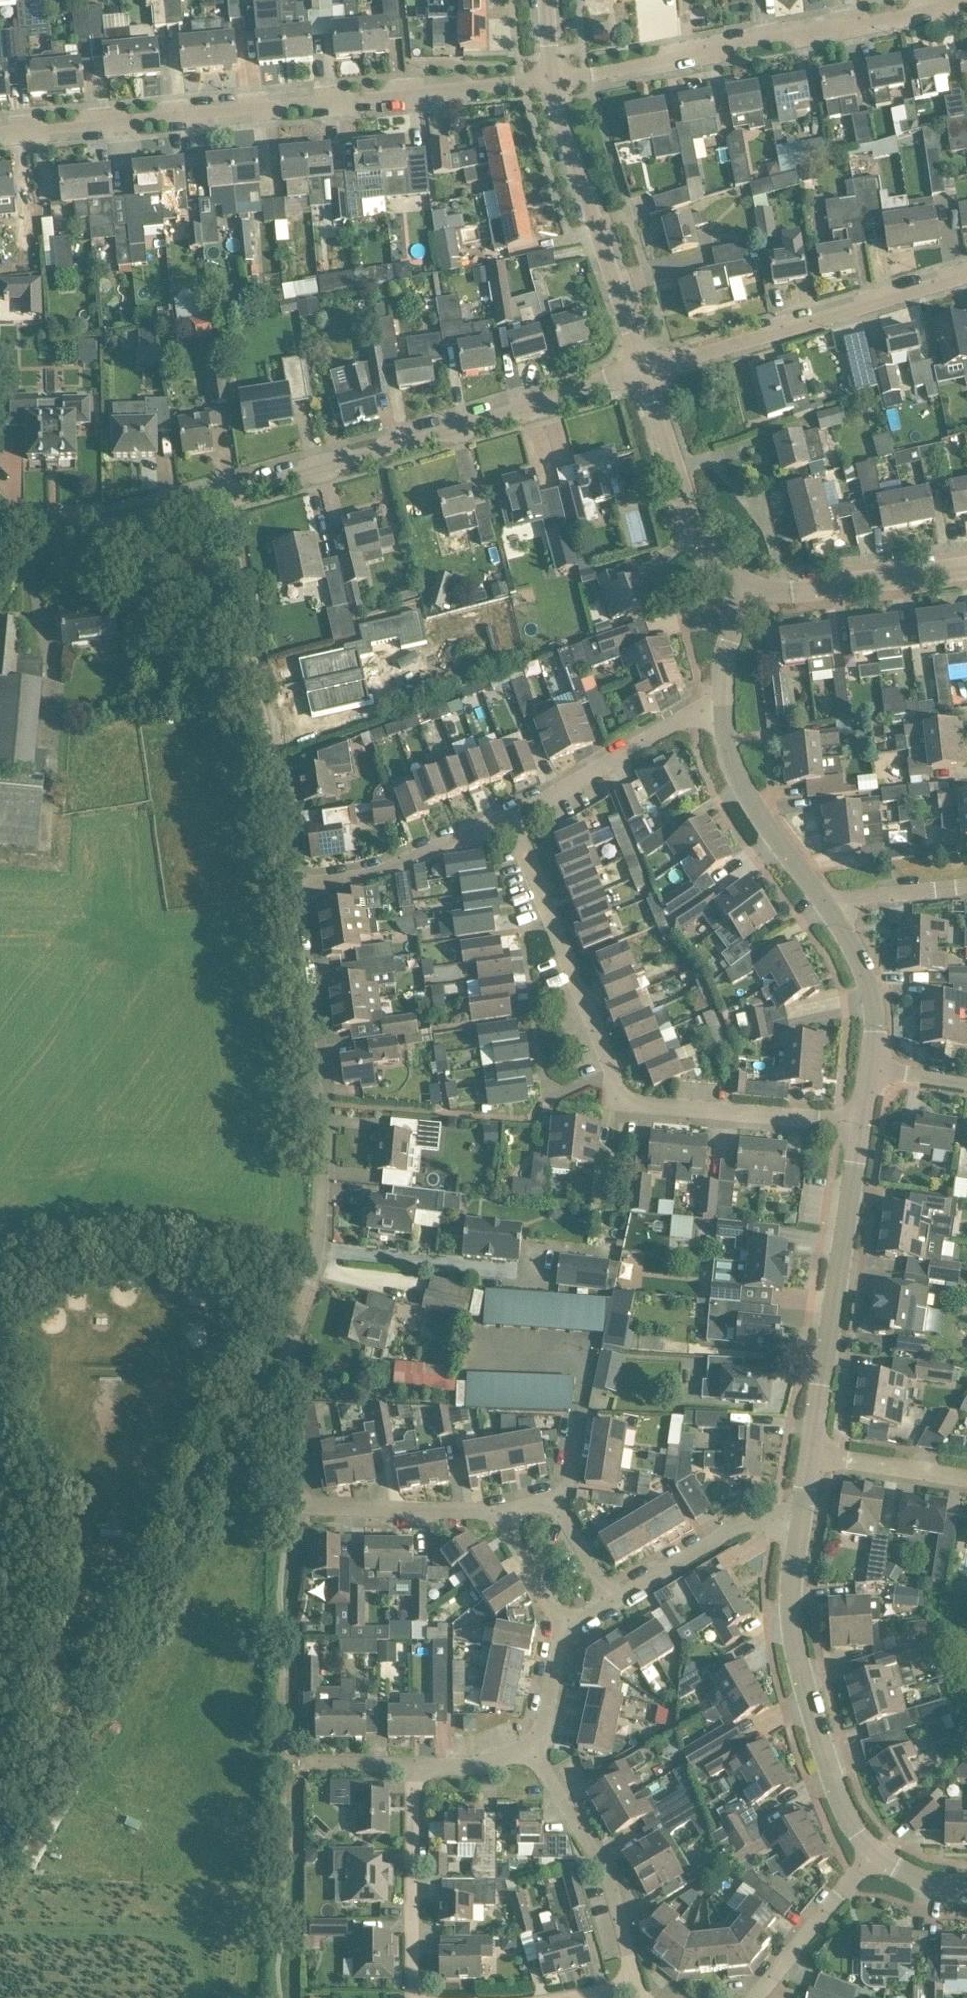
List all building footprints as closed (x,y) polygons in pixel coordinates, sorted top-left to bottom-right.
[(29,30),(29,29),(34,29),(32,0),(21,0),(18,0),(20,31),(29,30)] [(49,28),(47,9),(46,3),(46,0),(32,0),(34,29),(49,28)] [(165,0),(146,0),(147,9),(153,8),(155,28),(168,27),(165,0)] [(182,25),(180,0),(165,0),(168,27),(182,25)] [(244,19),(242,0),(229,0),(231,20),(244,19)] [(281,0),(266,0),(269,33),(257,34),(260,66),(288,63),(281,0)] [(298,14),(297,0),(281,0),(288,63),(313,61),(310,29),(299,30),(298,14)] [(320,12),(319,0),(306,0),(308,14),(320,12)] [(320,12),(333,11),(332,9),(345,7),(347,26),(333,27),(336,58),(363,56),(360,25),(359,9),(358,0),(319,0),(320,12)] [(386,22),(386,23),(401,21),(399,0),(389,0),(384,0),(386,22)] [(444,5),(429,5),(429,20),(434,20),(445,20),(461,20),(485,20),(485,0),(444,0),(444,5)] [(104,18),(103,7),(89,8),(92,39),(105,37),(106,49),(105,49),(108,80),(134,78),(128,16),(104,18)] [(78,62),(81,62),(94,61),(92,39),(89,8),(73,10),(77,47),(78,62)] [(130,29),(129,16),(128,16),(134,78),(160,75),(156,33),(150,27),(130,29)] [(434,20),(434,34),(445,34),(445,20),(434,20)] [(461,49),(485,49),(485,20),(461,20),(461,49)] [(225,26),(224,21),(206,23),(210,70),(237,68),(234,37),(233,37),(232,25),(225,26)] [(363,56),(389,53),(388,33),(386,23),(386,22),(360,25),(363,56)] [(184,73),(210,70),(206,23),(192,25),(193,40),(181,42),(184,73)] [(29,30),(20,31),(14,31),(17,61),(27,60),(31,59),(29,31),(29,30)] [(17,61),(14,31),(0,33),(0,37),(2,62),(17,61)] [(54,54),(58,96),(84,93),(81,62),(78,62),(67,63),(65,44),(53,45),(54,54)] [(915,100),(923,98),(937,96),(934,80),(950,77),(945,53),(915,58),(920,82),(912,84),(915,100)] [(48,97),(58,96),(54,54),(45,55),(43,58),(43,65),(27,67),(30,98),(48,97)] [(904,85),(903,81),(899,61),(868,67),(872,91),(874,90),(877,106),(892,104),(889,88),(904,85)] [(11,100),(8,69),(0,69),(0,101),(11,100)] [(828,119),(842,117),(839,99),(856,96),(851,70),(820,75),(828,119)] [(781,125),(796,122),(794,113),(810,110),(805,78),(773,84),(781,125)] [(945,99),(949,121),(966,119),(963,96),(966,95),(965,84),(950,86),(952,98),(945,99)] [(743,90),(741,86),(730,88),(729,92),(727,92),(732,118),(747,115),(750,130),(765,128),(762,112),(758,87),(743,90)] [(698,166),(693,140),(718,135),(714,120),(715,120),(711,95),(680,101),(684,125),(676,126),(677,131),(682,155),(683,163),(684,168),(698,166)] [(903,134),(921,130),(916,101),(905,103),(908,122),(902,131),(903,134)] [(925,103),(917,104),(918,112),(926,111),(925,103)] [(669,133),(664,104),(627,111),(633,144),(653,140),(656,160),(682,155),(677,131),(669,133)] [(504,108),(496,109),(496,116),(505,116),(504,108)] [(858,150),(874,145),(868,114),(853,117),(858,150)] [(966,119),(949,122),(945,123),(950,153),(966,151),(966,154),(966,119)] [(935,128),(923,130),(924,140),(936,138),(935,128)] [(464,171),(465,170),(476,168),(491,165),(515,160),(509,131),(485,136),(488,150),(460,156),(464,171)] [(405,151),(404,140),(379,143),(383,174),(384,190),(386,199),(386,200),(430,195),(426,149),(405,151)] [(783,175),(795,172),(794,168),(827,160),(823,140),(778,149),(783,175)] [(435,174),(452,172),(449,141),(432,142),(435,174)] [(383,174),(379,143),(355,145),(357,172),(345,173),(350,220),(363,219),(361,202),(386,199),(384,190),(383,174)] [(891,144),(874,146),(875,163),(892,161),(891,144)] [(350,220),(345,173),(333,174),(331,148),(306,150),(310,197),(311,208),(331,206),(333,224),(350,222),(350,220)] [(944,194),(942,181),(937,148),(926,150),(925,150),(932,196),(944,194)] [(776,149),(778,158),(779,164),(771,165),(772,167),(769,171),(770,178),(783,175),(778,149),(776,149)] [(281,152),(283,172),(284,183),(288,183),(289,199),(310,197),(306,150),(281,152)] [(736,186),(751,184),(746,153),(731,156),(736,186)] [(233,157),(239,215),(264,212),(265,223),(276,222),(274,201),(262,202),(257,155),(233,157)] [(208,160),(209,179),(211,190),(212,207),(224,206),(225,216),(239,215),(233,157),(208,160)] [(497,193),(521,188),(515,160),(491,165),(497,193)] [(184,162),(159,164),(164,220),(189,218),(187,193),(186,182),(184,162)] [(130,247),(146,246),(145,230),(165,228),(164,220),(159,164),(134,167),(137,198),(125,199),(130,247)] [(15,202),(12,169),(0,170),(0,203),(15,202)] [(89,202),(90,219),(91,230),(115,228),(119,267),(132,266),(130,247),(125,199),(113,200),(110,169),(86,171),(89,202)] [(90,219),(89,202),(86,171),(60,174),(63,205),(75,204),(77,220),(90,219)] [(878,178),(854,181),(856,198),(858,198),(859,207),(881,203),(878,178)] [(856,198),(854,181),(845,183),(848,200),(827,203),(832,236),(833,236),(835,249),(818,252),(822,278),(854,273),(850,247),(849,247),(847,232),(846,232),(845,225),(862,222),(859,207),(858,198),(856,198)] [(490,224),(527,216),(521,188),(497,193),(503,220),(490,223),(490,224)] [(659,215),(690,204),(688,189),(654,200),(659,215)] [(284,200),(274,201),(276,222),(278,241),(289,240),(288,222),(287,222),(284,200)] [(888,252),(913,248),(908,216),(906,200),(881,203),(888,252)] [(760,241),(777,239),(773,210),(755,213),(760,241)] [(913,248),(940,244),(935,212),(908,216),(913,248)] [(709,225),(706,214),(691,218),(691,217),(665,224),(672,254),(698,247),(694,229),(709,225)] [(31,233),(31,215),(16,215),(16,234),(31,233)] [(209,216),(201,217),(203,233),(211,232),(214,228),(214,224),(214,220),(209,216)] [(496,252),(509,250),(532,245),(527,216),(490,224),(496,252)] [(250,223),(240,223),(244,263),(253,262),(250,223)] [(202,229),(201,226),(188,228),(190,250),(204,248),(202,229)] [(441,273),(463,269),(455,230),(434,233),(441,273)] [(770,258),(775,285),(806,280),(804,266),(808,266),(805,247),(801,247),(799,234),(784,236),(786,255),(770,258)] [(57,272),(73,270),(70,239),(54,241),(57,272)] [(746,243),(712,250),(717,269),(759,260),(758,257),(755,241),(746,243)] [(530,272),(556,267),(553,251),(526,257),(530,270),(530,272)] [(688,284),(681,286),(689,318),(718,310),(735,305),(731,290),(729,281),(762,274),(759,260),(717,269),(709,271),(711,279),(688,284)] [(514,319),(505,265),(489,268),(491,283),(498,325),(509,324),(512,337),(509,338),(516,363),(546,355),(539,330),(538,330),(532,309),(519,312),(521,317),(514,319)] [(489,268),(473,271),(476,285),(491,283),(489,268)] [(349,287),(346,274),(317,279),(282,285),(284,298),(349,287)] [(0,280),(0,301),(41,300),(40,279),(0,280)] [(202,286),(172,289),(175,320),(206,316),(202,286)] [(442,331),(464,327),(459,297),(437,301),(442,331)] [(318,298),(299,299),(300,316),(319,315),(318,298)] [(297,301),(280,304),(282,314),(299,311),(297,301)] [(580,305),(564,309),(562,301),(549,305),(541,307),(543,317),(551,314),(561,350),(590,342),(585,325),(588,324),(587,321),(584,322),(582,315),(580,305)] [(385,303),(375,304),(383,349),(396,347),(398,347),(393,319),(388,320),(385,303)] [(131,309),(118,311),(121,327),(134,326),(131,309)] [(170,314),(157,316),(158,324),(171,322),(170,314)] [(209,317),(187,320),(191,342),(212,338),(209,317)] [(962,317),(931,324),(933,328),(941,369),(954,365),(960,390),(966,388),(966,334),(962,317)] [(491,342),(488,324),(473,326),(476,344),(459,347),(463,374),(496,369),(491,342)] [(154,328),(137,329),(138,348),(154,347),(154,328)] [(923,363),(915,328),(885,335),(890,357),(907,353),(915,388),(926,386),(929,399),(939,396),(931,362),(923,363)] [(400,390),(434,385),(431,363),(445,361),(441,336),(414,340),(417,365),(396,368),(400,390)] [(96,340),(77,341),(78,364),(96,364),(96,340)] [(868,345),(846,350),(852,380),(848,381),(851,392),(855,391),(877,386),(868,345)] [(156,349),(139,350),(140,367),(157,366),(156,349)] [(780,369),(757,374),(769,418),(792,412),(794,418),(812,413),(811,406),(809,406),(804,387),(806,387),(805,382),(804,382),(803,383),(796,357),(792,358),(784,360),(780,361),(781,368),(780,369)] [(314,400),(310,381),(307,358),(283,362),(287,387),(239,394),(244,425),(245,425),(247,433),(269,430),(268,426),(294,422),(289,396),(305,393),(307,401),(314,400)] [(345,428),(380,418),(373,394),(377,393),(375,379),(387,376),(385,361),(346,371),(350,387),(336,391),(338,398),(337,398),(337,399),(331,401),(335,417),(341,415),(345,428)] [(212,404),(228,402),(223,366),(207,368),(212,404)] [(884,411),(904,406),(901,393),(902,392),(896,367),(875,372),(884,411)] [(39,417),(38,397),(3,398),(4,427),(28,426),(29,458),(28,458),(28,460),(31,460),(46,460),(46,462),(60,462),(60,459),(74,459),(77,459),(77,456),(76,425),(90,425),(89,399),(65,400),(65,417),(39,417)] [(169,432),(173,432),(168,400),(146,401),(146,405),(146,422),(113,423),(114,458),(130,458),(141,458),(141,457),(157,457),(157,432),(169,432)] [(833,405),(817,409),(818,414),(817,414),(821,430),(846,425),(843,408),(836,410),(835,405),(833,405)] [(184,455),(213,450),(210,427),(221,426),(218,410),(205,412),(206,417),(179,421),(184,455)] [(784,473),(803,468),(808,466),(808,465),(825,460),(817,431),(776,441),(784,473)] [(888,434),(873,439),(879,460),(894,455),(888,434)] [(935,469),(948,467),(944,444),(931,447),(935,469)] [(937,479),(935,469),(931,447),(919,449),(922,464),(925,482),(937,479)] [(572,528),(587,524),(582,506),(621,496),(614,468),(619,467),(614,448),(598,452),(599,457),(576,463),(581,485),(562,490),(572,528)] [(922,464),(919,449),(895,454),(898,468),(922,464)] [(626,473),(639,469),(637,461),(624,465),(626,473)] [(871,465),(856,469),(859,480),(864,501),(867,512),(872,531),(873,531),(873,530),(883,528),(880,513),(878,501),(871,465)] [(856,469),(844,472),(847,483),(859,480),(856,469)] [(510,525),(551,515),(546,496),(540,497),(539,493),(534,474),(504,481),(509,501),(510,506),(505,507),(510,525)] [(820,485),(789,493),(795,518),(827,510),(839,507),(832,482),(820,485)] [(966,516),(966,483),(950,487),(956,518),(966,516)] [(469,490),(440,498),(447,524),(435,527),(442,555),(495,542),(490,519),(478,523),(469,490)] [(929,491),(903,496),(909,527),(935,522),(931,503),(929,491)] [(903,496),(878,501),(880,513),(883,528),(884,532),(909,527),(903,496)] [(827,510),(795,518),(802,544),(833,535),(840,534),(838,522),(839,521),(839,520),(852,516),(857,539),(873,535),(872,531),(867,512),(864,501),(852,503),(839,507),(827,510)] [(351,557),(340,560),(354,612),(365,609),(357,582),(367,580),(361,557),(382,552),(395,548),(391,530),(378,533),(373,515),(342,523),(351,557)] [(566,526),(548,531),(558,571),(577,567),(566,526)] [(322,580),(313,538),(278,546),(284,576),(293,574),(296,586),(322,580)] [(589,547),(574,551),(579,571),(594,567),(589,547)] [(620,585),(615,573),(599,579),(614,620),(652,606),(641,577),(620,585)] [(442,611),(452,579),(440,575),(431,608),(442,611)] [(334,609),(348,606),(342,576),(328,579),(334,609)] [(506,584),(492,587),(495,599),(509,596),(506,584)] [(396,589),(399,602),(418,598),(414,585),(396,589)] [(348,606),(334,609),(342,641),(356,637),(348,606)] [(117,638),(114,609),(78,614),(77,610),(61,612),(65,645),(117,638)] [(966,642),(966,620),(966,609),(942,612),(946,645),(966,642)] [(348,659),(300,671),(313,725),(321,723),(324,736),(342,731),(340,719),(374,710),(363,669),(381,664),(378,653),(414,646),(417,653),(431,649),(419,611),(361,625),(367,643),(348,651),(348,659)] [(921,648),(946,645),(942,612),(917,616),(921,648)] [(879,662),(903,659),(897,618),(874,621),(878,655),(879,662)] [(41,687),(43,667),(42,659),(18,657),(21,621),(0,619),(0,767),(34,770),(41,687)] [(853,658),(878,655),(874,621),(848,625),(853,658)] [(599,638),(614,632),(610,622),(595,627),(599,638)] [(829,627),(806,630),(810,662),(811,674),(834,671),(835,671),(829,627)] [(583,645),(591,664),(593,670),(623,659),(627,671),(638,667),(641,676),(673,664),(664,638),(651,642),(652,646),(634,653),(632,646),(633,645),(626,629),(614,633),(614,632),(599,638),(600,639),(583,645)] [(804,663),(810,662),(806,630),(780,633),(784,666),(804,663)] [(576,668),(570,649),(559,652),(565,672),(576,668)] [(966,666),(966,656),(966,654),(947,657),(949,669),(966,666)] [(940,711),(953,710),(948,669),(949,669),(947,657),(933,658),(940,711)] [(670,695),(683,690),(673,664),(641,676),(645,685),(634,689),(638,701),(624,706),(630,723),(660,712),(655,696),(668,691),(670,695)] [(861,680),(881,677),(880,666),(859,668),(861,680)] [(845,670),(835,671),(834,671),(840,721),(851,720),(845,670)] [(482,694),(512,683),(507,672),(478,682),(482,694)] [(768,729),(792,726),(786,677),(774,679),(778,713),(766,715),(768,729)] [(526,678),(512,683),(518,700),(532,695),(526,678)] [(465,700),(482,694),(478,682),(461,688),(465,700)] [(905,703),(904,699),(900,695),(899,690),(883,691),(886,717),(915,714),(921,713),(920,705),(919,705),(918,701),(905,703)] [(600,691),(587,695),(591,707),(604,702),(600,691)] [(572,753),(573,753),(572,752),(593,744),(574,692),(553,700),(558,716),(572,753)] [(443,719),(452,716),(447,704),(438,707),(443,719)] [(421,727),(443,719),(438,707),(417,715),(421,727)] [(917,728),(916,723),(915,714),(898,716),(899,725),(905,724),(908,750),(963,744),(960,723),(917,728)] [(400,735),(421,727),(417,715),(395,723),(400,735)] [(572,753),(558,716),(537,724),(550,761),(572,753)] [(374,745),(400,735),(395,723),(370,733),(374,745)] [(785,764),(819,760),(818,750),(839,748),(837,732),(826,733),(826,738),(783,742),(785,764)] [(305,803),(325,800),(337,799),(334,776),(353,773),(348,741),(318,752),(320,769),(300,772),(305,803)] [(537,775),(526,744),(505,752),(502,745),(501,746),(515,783),(537,775)] [(965,766),(963,744),(908,750),(908,751),(930,749),(931,759),(909,761),(911,777),(922,776),(922,771),(965,766)] [(515,783),(501,746),(480,754),(491,784),(512,776),(514,783),(515,783)] [(469,792),(491,784),(480,754),(458,762),(469,792)] [(685,779),(672,755),(637,773),(641,781),(617,792),(629,823),(644,817),(640,805),(656,797),(662,808),(679,799),(680,802),(696,794),(688,778),(685,779)] [(819,760),(785,764),(787,786),(807,784),(809,798),(850,793),(849,787),(843,788),(840,758),(819,760)] [(437,769),(448,800),(469,792),(458,762),(437,769)] [(429,815),(430,815),(427,807),(448,800),(437,769),(415,777),(429,815)] [(38,848),(40,831),(45,774),(0,770),(0,844),(38,848)] [(877,778),(859,779),(860,790),(877,790),(877,778)] [(396,792),(400,804),(407,823),(429,815),(418,784),(407,788),(396,792)] [(883,804),(898,802),(900,824),(911,823),(907,787),(882,790),(883,804)] [(950,792),(939,793),(940,809),(962,806),(963,817),(966,816),(966,795),(950,797),(950,792)] [(855,807),(824,810),(826,832),(860,828),(859,818),(879,815),(877,800),(868,801),(854,802),(855,807)] [(375,825),(396,823),(394,801),(375,803),(373,803),(375,825)] [(313,859),(345,855),(342,829),(357,827),(354,807),(323,811),(325,825),(308,827),(313,859)] [(616,839),(627,835),(619,815),(609,820),(616,839)] [(963,817),(964,827),(943,830),(944,845),(939,845),(940,855),(956,854),(955,840),(966,839),(966,816),(963,817)] [(573,820),(559,828),(563,835),(578,829),(581,827),(577,817),(573,820)] [(719,838),(706,819),(679,837),(671,824),(651,838),(650,837),(637,845),(642,858),(646,855),(648,858),(667,844),(675,855),(685,849),(690,857),(719,838)] [(590,839),(585,826),(581,827),(578,829),(563,835),(555,838),(563,859),(594,847),(601,844),(597,836),(590,839)] [(860,828),(826,832),(829,854),(861,850),(872,849),(873,854),(874,863),(915,858),(914,844),(883,847),(882,835),(861,838),(860,828)] [(626,862),(636,858),(627,835),(616,839),(626,862)] [(694,884),(715,870),(732,858),(719,838),(690,857),(696,866),(686,873),(694,884)] [(565,883),(596,872),(604,869),(594,847),(563,859),(556,862),(565,883)] [(486,867),(484,853),(444,859),(447,879),(460,877),(494,872),(493,866),(486,867)] [(634,883),(645,879),(636,858),(626,862),(634,883)] [(463,896),(497,891),(494,872),(460,877),(463,896)] [(573,904),(604,893),(596,872),(565,883),(573,904)] [(414,903),(409,873),(396,875),(400,909),(403,909),(404,918),(416,917),(416,914),(414,903)] [(417,883),(426,882),(425,875),(416,876),(417,883)] [(637,890),(648,886),(645,879),(634,883),(637,890)] [(731,922),(760,899),(747,881),(717,903),(708,891),(698,899),(667,919),(668,921),(673,935),(702,916),(714,935),(731,922)] [(419,891),(427,890),(426,882),(417,883),(419,891)] [(667,919),(698,899),(689,885),(660,904),(661,904),(664,913),(667,919)] [(366,911),(365,901),(364,891),(340,894),(341,904),(334,905),(333,900),(319,902),(323,930),(377,922),(375,909),(366,911)] [(466,914),(500,910),(497,891),(463,896),(466,914)] [(582,926),(605,918),(613,915),(604,893),(573,904),(582,926)] [(661,904),(660,904),(657,896),(647,901),(650,909),(661,904)] [(744,940),(759,929),(776,917),(761,898),(760,899),(731,922),(744,940)] [(444,938),(456,937),(496,931),(494,917),(501,916),(500,910),(466,914),(453,916),(454,919),(441,920),(444,938)] [(664,913),(654,917),(654,918),(657,926),(668,921),(667,919),(664,913)] [(418,930),(430,928),(429,918),(417,920),(418,930)] [(584,951),(602,944),(614,939),(605,918),(582,926),(575,929),(584,951)] [(668,921),(657,926),(664,942),(665,943),(675,938),(675,937),(673,935),(668,921)] [(377,922),(323,930),(327,958),(342,956),(341,951),(361,948),(359,937),(379,935),(377,922)] [(947,939),(947,925),(902,925),(901,948),(936,949),(936,939),(947,939)] [(503,952),(501,938),(462,944),(465,964),(478,962),(511,957),(510,951),(503,952)] [(740,962),(745,959),(745,958),(753,952),(745,942),(732,952),(740,962)] [(778,983),(807,967),(793,943),(781,949),(783,952),(755,968),(762,980),(773,974),(778,983)] [(379,960),(395,958),(393,944),(377,946),(379,960)] [(615,951),(597,959),(603,975),(605,980),(642,965),(640,960),(639,958),(634,960),(628,946),(617,950),(615,951)] [(946,973),(946,959),(936,959),(936,949),(901,948),(901,972),(946,973)] [(407,974),(404,957),(395,958),(379,960),(358,963),(360,978),(344,980),(343,976),(330,978),(334,1005),(380,998),(378,985),(366,987),(365,977),(397,973),(397,975),(407,974)] [(481,981),(514,976),(511,957),(478,962),(481,981)] [(733,986),(754,974),(745,959),(740,962),(726,973),(733,986)] [(422,962),(423,971),(434,970),(433,961),(427,962),(422,962)] [(605,980),(601,982),(605,993),(609,1004),(636,993),(645,989),(641,978),(639,975),(645,972),(642,965),(605,980)] [(808,998),(820,992),(807,967),(778,983),(762,992),(767,1002),(773,999),(777,1007),(749,1014),(752,1027),(788,1019),(785,1005),(806,995),(808,998)] [(952,985),(966,985),(966,969),(952,969),(952,985)] [(424,978),(435,977),(434,970),(423,971),(424,978)] [(484,999),(516,995),(514,976),(481,981),(484,999)] [(707,978),(697,983),(701,992),(711,988),(707,978)] [(697,1014),(718,1005),(711,988),(701,992),(690,996),(697,1014)] [(609,1004),(606,1005),(615,1028),(621,1026),(646,1015),(636,993),(609,1004)] [(473,1021),(492,1018),(512,1016),(510,1002),(517,1001),(516,995),(484,999),(471,1001),(473,1021)] [(434,1006),(445,1005),(444,997),(433,999),(434,1006)] [(924,1021),(958,1022),(958,1011),(966,1011),(966,998),(955,998),(924,997),(924,1021)] [(382,1011),(380,998),(334,1005),(338,1033),(352,1031),(351,1027),(383,1023),(385,1037),(405,1034),(417,1032),(415,1016),(387,1020),(386,1015),(382,1012),(382,1011)] [(435,1015),(446,1013),(445,1005),(434,1006),(435,1015)] [(646,1015),(621,1026),(629,1046),(660,1034),(651,1013),(646,1015)] [(809,1037),(791,1036),(788,1019),(752,1027),(754,1041),(776,1036),(775,1059),(821,1063),(823,1035),(809,1034),(809,1037)] [(923,1044),(966,1045),(966,1032),(957,1032),(958,1022),(924,1021),(923,1044)] [(715,1043),(725,1039),(718,1022),(708,1027),(715,1043)] [(519,1037),(517,1023),(478,1029),(481,1048),(494,1047),(527,1042),(526,1036),(519,1037)] [(431,1031),(417,1032),(405,1034),(406,1045),(417,1044),(434,1042),(433,1034),(432,1030),(431,1031)] [(660,1034),(629,1046),(634,1058),(639,1069),(645,1066),(645,1065),(668,1055),(668,1054),(664,1045),(660,1034)] [(377,1087),(374,1065),(400,1061),(397,1039),(355,1045),(357,1057),(341,1059),(345,1085),(361,1083),(362,1089),(377,1087)] [(718,1051),(726,1048),(729,1047),(725,1039),(715,1043),(718,1051)] [(497,1066),(530,1061),(527,1042),(494,1047),(497,1066)] [(435,1055),(446,1054),(445,1047),(434,1048),(435,1055)] [(943,1062),(945,1050),(933,1048),(931,1060),(943,1062)] [(668,1055),(645,1065),(645,1066),(647,1071),(654,1088),(677,1078),(682,1076),(696,1070),(691,1059),(679,1064),(677,1059),(674,1051),(668,1054),(668,1055)] [(437,1064),(447,1062),(446,1054),(435,1055),(437,1064)] [(819,1091),(821,1063),(775,1059),(774,1070),(774,1083),(805,1086),(805,1090),(819,1091)] [(500,1084),(533,1079),(530,1061),(497,1066),(500,1084)] [(765,1097),(766,1084),(745,1083),(746,1076),(734,1075),(732,1095),(765,1097)] [(492,1106),(529,1101),(527,1087),(534,1086),(533,1079),(500,1084),(486,1086),(489,1107),(492,1106)] [(446,1092),(458,1090),(456,1083),(445,1085),(446,1092)] [(448,1101),(449,1100),(459,1099),(458,1090),(446,1092),(448,1101)] [(492,1115),(492,1106),(489,1107),(483,1108),(484,1114),(491,1114),(492,1115)] [(952,1154),(957,1122),(918,1116),(916,1127),(904,1125),(900,1151),(915,1153),(915,1149),(952,1154)] [(439,1151),(442,1125),(392,1120),(390,1133),(382,1132),(378,1171),(406,1173),(409,1149),(439,1151)] [(536,1156),(535,1166),(533,1184),(514,1182),(512,1198),(545,1201),(549,1170),(554,1176),(566,1178),(571,1174),(572,1163),(576,1124),(577,1124),(554,1121),(549,1157),(536,1156)] [(600,1127),(577,1124),(576,1124),(572,1163),(571,1174),(572,1173),(573,1163),(595,1166),(600,1127)] [(677,1166),(680,1136),(652,1134),(649,1172),(662,1173),(663,1165),(677,1166)] [(705,1177),(706,1159),(708,1139),(680,1136),(677,1166),(678,1166),(677,1183),(692,1184),(693,1176),(705,1177)] [(760,1186),(763,1144),(740,1142),(737,1172),(750,1173),(749,1185),(760,1186)] [(785,1176),(788,1146),(763,1144),(760,1186),(772,1187),(773,1175),(785,1176)] [(961,1149),(958,1169),(957,1179),(966,1181),(966,1150),(961,1149)] [(890,1186),(899,1185),(902,1176),(897,1169),(888,1170),(884,1179),(890,1186)] [(605,1210),(607,1192),(609,1172),(595,1171),(591,1209),(605,1210)] [(649,1214),(653,1179),(637,1177),(634,1212),(649,1214)] [(716,1202),(718,1183),(702,1182),(699,1217),(714,1218),(716,1202)] [(718,1183),(716,1202),(733,1204),(735,1185),(718,1183)] [(443,1215),(445,1194),(408,1189),(406,1201),(372,1196),(370,1210),(365,1210),(363,1225),(368,1225),(367,1229),(380,1231),(379,1236),(395,1238),(396,1233),(413,1235),(416,1212),(437,1214),(443,1215)] [(888,1203),(884,1231),(927,1237),(930,1217),(955,1221),(959,1199),(922,1194),(919,1212),(901,1209),(902,1205),(888,1203)] [(658,1214),(672,1215),(673,1202),(659,1201),(658,1214)] [(670,1239),(692,1239),(693,1217),(671,1216),(670,1239)] [(520,1262),(523,1227),(467,1221),(464,1257),(520,1262)] [(789,1268),(790,1257),(786,1256),(788,1244),(747,1240),(748,1224),(718,1221),(717,1239),(736,1241),(735,1251),(749,1252),(748,1264),(789,1268)] [(445,1227),(444,1240),(459,1242),(461,1228),(445,1227)] [(940,1264),(944,1240),(927,1237),(884,1231),(880,1258),(894,1260),(894,1257),(932,1262),(929,1280),(959,1284),(962,1267),(940,1264)] [(558,1285),(590,1288),(607,1291),(611,1263),(561,1257),(558,1285)] [(789,1268),(748,1264),(747,1276),(733,1275),(732,1286),(713,1284),(711,1301),(741,1304),(742,1288),(783,1292),(784,1280),(788,1280),(789,1268)] [(461,1319),(465,1303),(469,1285),(432,1277),(424,1310),(461,1319)] [(922,1334),(925,1308),(928,1291),(876,1284),(872,1313),(878,1313),(875,1334),(895,1337),(895,1332),(912,1334),(912,1332),(922,1334)] [(503,1327),(505,1292),(486,1291),(484,1326),(503,1327)] [(503,1327),(519,1328),(522,1293),(505,1292),(503,1327)] [(522,1293),(519,1328),(537,1329),(539,1294),(522,1293)] [(384,1350),(396,1301),(371,1294),(367,1311),(346,1306),(338,1339),(384,1350)] [(554,1330),(557,1295),(539,1294),(537,1329),(554,1330)] [(557,1295),(554,1330),(572,1331),(574,1296),(557,1295)] [(589,1333),(592,1297),(574,1296),(572,1331),(589,1333)] [(592,1297),(589,1333),(607,1334),(608,1330),(614,1299),(592,1297)] [(708,1327),(707,1342),(778,1349),(779,1340),(783,1340),(784,1331),(780,1330),(781,1321),(757,1319),(758,1306),(741,1304),(711,1301),(708,1327)] [(630,1352),(634,1336),(608,1330),(607,1334),(604,1347),(630,1352)] [(919,1353),(920,1344),(899,1340),(898,1350),(919,1353)] [(616,1394),(624,1357),(602,1353),(594,1389),(616,1394)] [(767,1403),(769,1375),(743,1374),(744,1360),(710,1358),(709,1381),(712,1381),(711,1387),(717,1394),(724,1395),(723,1401),(735,1402),(735,1403),(754,1404),(754,1403),(767,1403)] [(951,1384),(953,1368),(895,1359),(892,1377),(876,1375),(877,1371),(863,1369),(859,1396),(906,1404),(908,1393),(906,1392),(907,1381),(917,1382),(918,1379),(951,1384)] [(456,1393),(457,1379),(448,1378),(449,1368),(396,1363),(394,1387),(456,1393)] [(468,1374),(467,1409),(482,1409),(483,1375),(468,1374)] [(497,1410),(498,1375),(483,1375),(482,1409),(497,1410)] [(497,1410),(512,1411),(513,1376),(498,1375),(497,1410)] [(529,1376),(513,1376),(512,1411),(527,1411),(529,1376)] [(527,1411),(542,1412),(544,1377),(529,1376),(527,1411)] [(542,1412),(558,1412),(559,1378),(544,1377),(542,1412)] [(559,1378),(558,1412),(573,1413),(574,1378),(559,1378)] [(905,1414),(906,1404),(859,1396),(854,1424),(868,1426),(869,1422),(900,1427),(902,1414),(905,1414)] [(304,1441),(321,1438),(315,1406),(299,1408),(304,1441)] [(380,1450),(394,1447),(386,1406),(372,1406),(380,1450)] [(344,1420),(355,1418),(353,1407),(342,1409),(344,1420)] [(438,1438),(454,1435),(452,1425),(451,1417),(450,1412),(449,1408),(433,1411),(438,1438)] [(958,1418),(961,1410),(945,1408),(944,1410),(932,1430),(947,1438),(958,1418)] [(468,1409),(450,1412),(451,1417),(452,1425),(470,1422),(468,1409)] [(728,1430),(728,1414),(699,1413),(698,1429),(728,1430)] [(680,1458),(682,1442),(685,1418),(673,1416),(668,1457),(680,1458)] [(623,1448),(626,1427),(596,1422),(592,1443),(623,1448)] [(345,1451),(351,1485),(375,1480),(371,1453),(380,1451),(380,1450),(375,1423),(363,1425),(365,1436),(343,1440),(345,1451)] [(888,1441),(890,1426),(870,1423),(868,1438),(888,1441)] [(722,1455),(762,1456),(763,1431),(732,1430),(731,1443),(722,1442),(722,1455)] [(557,1431),(541,1434),(543,1448),(558,1446),(559,1440),(557,1431)] [(400,1492),(424,1488),(419,1457),(414,1432),(408,1434),(404,1439),(404,1443),(395,1444),(395,1447),(392,1448),(395,1461),(400,1492)] [(541,1434),(540,1434),(521,1437),(527,1469),(539,1467),(540,1477),(548,1476),(543,1448),(541,1434)] [(510,1483),(517,1482),(515,1472),(527,1469),(521,1437),(502,1440),(510,1483)] [(950,1452),(961,1454),(963,1440),(952,1438),(950,1452)] [(345,1451),(343,1440),(321,1444),(323,1456),(326,1475),(322,1476),(325,1490),(337,1487),(351,1485),(345,1451)] [(510,1483),(502,1440),(483,1444),(489,1476),(501,1474),(503,1484),(510,1483)] [(620,1468),(623,1448),(592,1443),(589,1464),(620,1468)] [(471,1490),(479,1488),(477,1479),(489,1476),(483,1444),(464,1447),(471,1490)] [(424,1488),(451,1483),(445,1452),(419,1457),(424,1488)] [(762,1456),(722,1455),(705,1454),(704,1469),(723,1470),(724,1466),(731,1467),(730,1480),(761,1481),(762,1456)] [(678,1469),(678,1467),(680,1458),(668,1457),(666,1467),(678,1469)] [(617,1489),(620,1468),(589,1464),(586,1485),(617,1489)] [(649,1497),(652,1476),(641,1475),(638,1495),(649,1497)] [(692,1476),(674,1486),(695,1520),(712,1510),(692,1476)] [(871,1492),(871,1489),(859,1487),(859,1490),(845,1488),(840,1518),(843,1519),(841,1534),(873,1539),(870,1560),(867,1584),(882,1583),(885,1562),(890,1531),(878,1529),(878,1524),(879,1524),(884,1494),(871,1492)] [(606,1505),(608,1496),(594,1494),(593,1503),(606,1505)] [(606,1505),(623,1508),(625,1498),(608,1496),(606,1505)] [(668,1535),(686,1525),(669,1497),(652,1507),(668,1535)] [(904,1497),(901,1517),(898,1535),(914,1538),(915,1532),(939,1536),(936,1556),(951,1558),(955,1534),(943,1532),(947,1503),(904,1497)] [(651,1546),(668,1535),(652,1507),(634,1518),(651,1546)] [(633,1556),(651,1546),(634,1518),(617,1528),(633,1556)] [(616,1566),(633,1556),(617,1528),(599,1539),(616,1566)] [(479,1550),(469,1535),(442,1554),(452,1569),(459,1564),(484,1602),(473,1609),(482,1623),(495,1618),(507,1611),(510,1629),(497,1627),(482,1706),(513,1712),(525,1655),(530,1656),(537,1625),(528,1623),(525,1611),(533,1606),(515,1579),(510,1583),(485,1546),(479,1550)] [(310,1543),(310,1557),(314,1557),(314,1561),(314,1573),(314,1580),(328,1580),(328,1589),(329,1606),(343,1606),(344,1628),(340,1630),(340,1640),(341,1640),(351,1640),(351,1627),(351,1589),(351,1581),(352,1561),(340,1561),(340,1541),(329,1541),(329,1537),(315,1537),(315,1541),(314,1541),(314,1543),(310,1543)] [(351,1581),(351,1589),(366,1589),(366,1584),(379,1584),(379,1583),(389,1583),(391,1583),(390,1541),(365,1541),(365,1561),(352,1561),(351,1581)] [(390,1541),(391,1583),(412,1583),(412,1623),(412,1640),(426,1641),(426,1630),(427,1623),(427,1583),(428,1583),(428,1581),(428,1571),(428,1570),(428,1558),(413,1558),(414,1541),(390,1541)] [(428,1571),(428,1581),(449,1581),(449,1570),(428,1570),(428,1571)] [(710,1584),(703,1571),(685,1582),(699,1605),(698,1606),(704,1616),(739,1596),(726,1574),(710,1584)] [(956,1582),(955,1595),(966,1597),(966,1584),(956,1582)] [(868,1600),(867,1584),(856,1585),(857,1601),(830,1603),(831,1625),(871,1622),(882,1622),(880,1600),(868,1600)] [(351,1589),(351,1627),(365,1628),(366,1592),(366,1589),(351,1589)] [(904,1607),(918,1609),(920,1592),(906,1591),(904,1607)] [(735,1627),(752,1617),(739,1596),(704,1616),(705,1616),(692,1624),(678,1632),(686,1648),(700,1640),(697,1634),(712,1625),(724,1647),(741,1638),(735,1627)] [(676,1630),(686,1624),(672,1602),(662,1608),(676,1630)] [(674,1651),(662,1632),(651,1615),(645,1619),(650,1627),(630,1640),(625,1632),(607,1643),(604,1637),(589,1646),(592,1652),(588,1659),(581,1657),(577,1675),(584,1676),(580,1696),(590,1698),(584,1722),(574,1719),(571,1734),(581,1736),(579,1748),(610,1754),(623,1698),(617,1697),(621,1677),(636,1668),(640,1673),(674,1651)] [(910,1643),(928,1640),(926,1621),(907,1624),(910,1643)] [(872,1646),(871,1622),(831,1625),(831,1626),(832,1626),(834,1648),(872,1646)] [(426,1630),(426,1641),(433,1641),(438,1641),(448,1641),(448,1629),(448,1625),(438,1625),(438,1630),(426,1630)] [(351,1627),(351,1640),(365,1640),(377,1640),(390,1640),(390,1628),(365,1628),(351,1627)] [(351,1640),(341,1640),(341,1654),(365,1654),(365,1640),(351,1640)] [(853,1703),(899,1689),(904,1688),(898,1667),(912,1663),(935,1657),(930,1640),(907,1646),(873,1656),(878,1671),(847,1680),(853,1703)] [(395,1644),(379,1644),(379,1660),(396,1660),(395,1644)] [(318,1689),(318,1660),(304,1660),(304,1695),(317,1695),(317,1708),(316,1708),(316,1739),(341,1739),(341,1689),(318,1689)] [(709,1665),(706,1668),(712,1678),(713,1680),(711,1681),(716,1690),(706,1696),(714,1708),(754,1684),(740,1660),(726,1668),(723,1663),(712,1669),(709,1665)] [(454,1695),(465,1694),(464,1663),(454,1663),(454,1695)] [(433,1664),(433,1697),(447,1697),(447,1664),(433,1664)] [(688,1678),(698,1672),(695,1664),(687,1665),(684,1680),(688,1678)] [(684,1680),(681,1682),(678,1701),(696,1692),(688,1678),(684,1680)] [(367,1739),(367,1719),(367,1708),(354,1708),(354,1701),(356,1701),(355,1681),(342,1681),(342,1689),(341,1689),(341,1739),(367,1739)] [(654,1681),(650,1684),(657,1694),(662,1691),(654,1681)] [(725,1727),(699,1742),(709,1759),(728,1747),(741,1740),(733,1725),(755,1712),(757,1715),(769,1708),(754,1684),(714,1708),(714,1709),(703,1715),(707,1722),(714,1724),(721,1721),(725,1727)] [(906,1711),(899,1689),(853,1703),(860,1726),(906,1711)] [(412,1739),(412,1697),(400,1697),(400,1708),(389,1708),(389,1739),(412,1739)] [(437,1739),(437,1719),(437,1708),(424,1708),(424,1697),(412,1697),(412,1739),(437,1739)] [(919,1724),(950,1716),(945,1699),(914,1708),(919,1724)] [(950,1716),(939,1719),(945,1731),(947,1734),(955,1731),(951,1716),(950,1716)] [(465,1731),(476,1731),(476,1719),(465,1719),(465,1731)] [(909,1745),(903,1730),(883,1736),(880,1737),(888,1755),(871,1764),(883,1788),(879,1789),(887,1804),(896,1800),(895,1798),(920,1786),(908,1763),(919,1757),(912,1743),(909,1745)] [(635,1731),(633,1739),(642,1741),(643,1733),(635,1731)] [(709,1759),(704,1762),(713,1777),(725,1771),(730,1780),(728,1781),(733,1790),(777,1764),(762,1740),(750,1747),(752,1751),(736,1760),(728,1747),(709,1759)] [(614,1780),(589,1795),(602,1815),(630,1798),(625,1789),(635,1783),(629,1773),(646,1762),(646,1761),(640,1752),(629,1759),(623,1762),(608,1770),(614,1780)] [(723,1829),(711,1836),(715,1848),(730,1838),(746,1829),(749,1827),(765,1818),(756,1804),(777,1792),(779,1795),(791,1788),(777,1764),(733,1790),(739,1799),(745,1809),(723,1823),(721,1824),(723,1829)] [(389,1834),(389,1793),(359,1793),(359,1781),(331,1781),(331,1793),(342,1793),(342,1806),(357,1806),(356,1834),(389,1834)] [(666,1817),(698,1799),(692,1785),(659,1805),(666,1817)] [(630,1798),(602,1815),(614,1835),(631,1825),(642,1819),(653,1812),(646,1801),(651,1798),(646,1789),(630,1798)] [(916,1831),(930,1817),(939,1808),(929,1798),(906,1821),(916,1831)] [(961,1815),(962,1802),(947,1802),(946,1845),(966,1846),(966,1815),(961,1815)] [(773,1832),(763,1838),(770,1851),(781,1845),(785,1852),(814,1834),(800,1811),(788,1818),(790,1822),(773,1832)] [(486,1835),(485,1814),(459,1814),(459,1817),(446,1817),(445,1843),(459,1844),(459,1845),(476,1846),(476,1859),(473,1862),(472,1866),(472,1871),(473,1876),(476,1881),(487,1881),(496,1881),(497,1881),(497,1835),(486,1835)] [(575,1860),(569,1836),(544,1836),(544,1814),(518,1814),(518,1819),(514,1819),(514,1830),(517,1830),(517,1847),(534,1847),(534,1860),(575,1860)] [(746,1829),(730,1838),(738,1852),(757,1841),(749,1827),(746,1829)] [(785,1852),(767,1863),(774,1876),(780,1873),(782,1878),(785,1876),(787,1879),(814,1862),(817,1866),(829,1859),(814,1834),(785,1852)] [(636,1876),(669,1856),(670,1855),(659,1835),(625,1855),(636,1874),(635,1875),(636,1876)] [(344,1903),(365,1903),(385,1903),(385,1874),(393,1874),(393,1868),(373,1868),(373,1851),(330,1851),(330,1878),(344,1878),(344,1903)] [(680,1875),(684,1873),(690,1869),(680,1851),(669,1856),(636,1876),(648,1895),(681,1876),(680,1875)] [(691,1883),(723,1863),(717,1853),(690,1869),(684,1873),(691,1883)] [(431,1878),(448,1878),(447,1855),(431,1855),(431,1878)] [(572,1911),(588,1907),(578,1873),(563,1877),(572,1911)] [(456,1925),(456,1924),(473,1924),(473,1907),(495,1907),(496,1881),(487,1881),(487,1885),(463,1885),(463,1897),(441,1897),(441,1924),(443,1924),(443,1925),(456,1925)] [(785,1917),(792,1907),(761,1882),(754,1891),(785,1917)] [(690,1907),(700,1895),(692,1889),(679,1898),(690,1907)] [(521,1936),(534,1933),(524,1894),(510,1898),(521,1936)] [(684,1975),(684,1982),(702,1980),(701,1973),(728,1971),(728,1978),(746,1976),(745,1969),(752,1965),(757,1970),(769,1956),(763,1952),(776,1936),(768,1929),(776,1920),(761,1907),(751,1899),(737,1915),(733,1912),(724,1923),(710,1925),(711,1937),(691,1940),(677,1927),(681,1921),(665,1907),(656,1918),(643,1933),(653,1941),(647,1949),(662,1962),(658,1967),(672,1978),(676,1973),(684,1975)] [(569,1931),(569,1929),(565,1916),(554,1919),(555,1924),(562,1949),(568,1971),(592,1965),(584,1935),(575,1937),(574,1933),(569,1931)] [(348,1936),(348,1922),(311,1922),(311,1936),(348,1936)] [(544,1978),(568,1971),(562,1949),(555,1924),(543,1927),(545,1933),(533,1937),(538,1959),(544,1978)] [(886,1989),(886,1932),(859,1931),(858,1945),(863,1945),(862,1978),(873,1978),(873,1989),(886,1989)] [(910,1965),(910,1952),(910,1932),(886,1932),(886,1977),(898,1977),(898,1965),(910,1965)] [(390,1958),(390,1934),(356,1934),(355,1978),(392,1978),(392,1958),(390,1958)] [(481,1979),(481,1957),(492,1957),(492,1937),(468,1937),(468,1949),(441,1950),(442,1976),(446,1976),(446,1980),(481,1979)] [(944,1980),(966,1981),(966,1940),(943,1939),(942,1965),(929,1964),(928,1987),(928,1997),(944,1997),(944,1980)] [(858,1991),(820,1977),(815,1990),(837,1997),(855,1997),(858,1991)] [(928,1987),(915,1986),(914,1997),(928,1997),(928,1987)] [(815,1990),(810,1988),(808,1997),(837,1997),(815,1990)]
